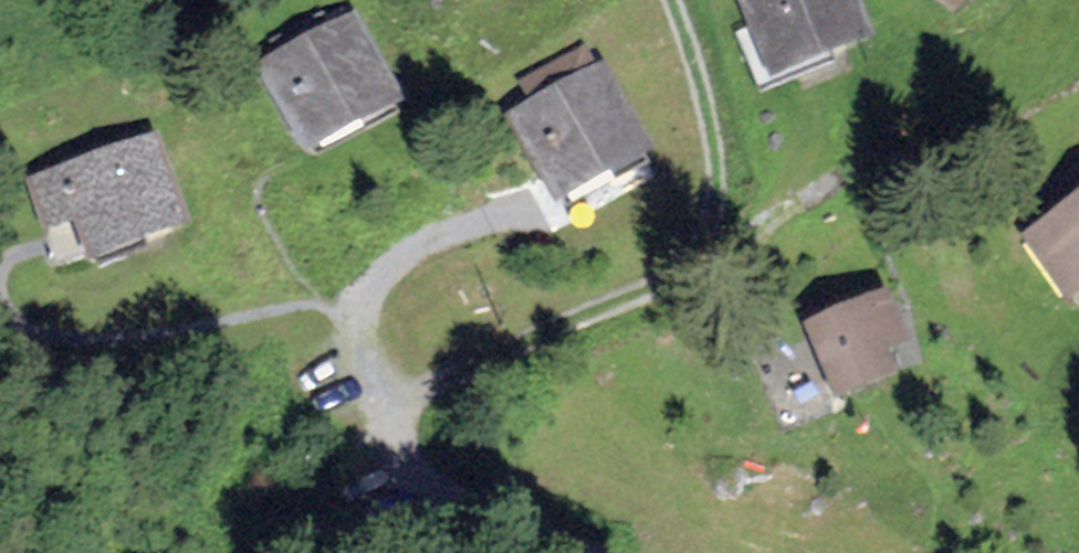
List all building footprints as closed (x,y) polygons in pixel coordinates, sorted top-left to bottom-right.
[(763,82),(868,47),(852,0),(735,0),(763,82)] [(354,24),(259,70),(302,159),(397,114),(354,24)] [(605,70),(504,123),(554,218),(655,164),(605,70)] [(152,148),(42,182),(70,274),(181,241),(152,148)] [(1014,243),(1059,313),(1078,300),(1078,202),(1014,243)] [(889,302),(805,334),(833,407),(893,384),(886,365),(910,356),(889,302)]
